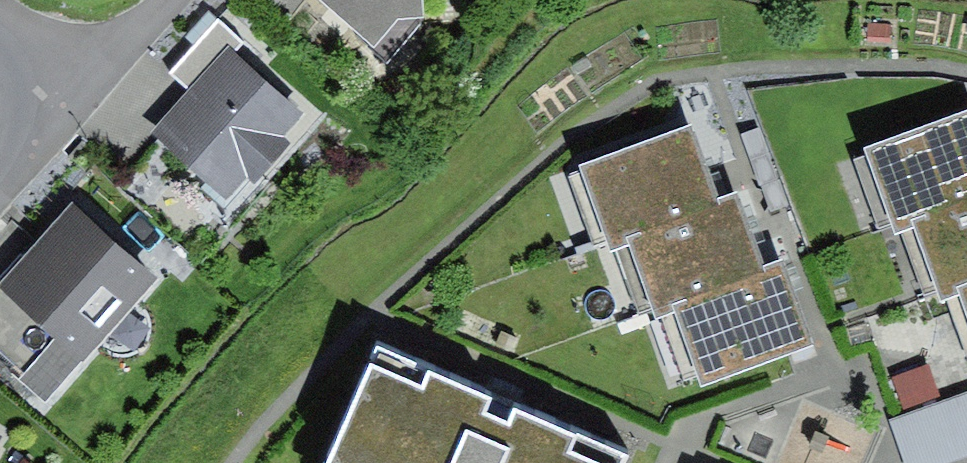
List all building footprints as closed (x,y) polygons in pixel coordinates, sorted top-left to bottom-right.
[(373,47),(398,19),(424,17),(423,0),(320,0),(373,47)] [(190,91),(153,132),(227,198),(247,176),(256,183),(292,143),(284,136),(303,115),(232,53),(243,41),(218,19),(170,73),(190,91)] [(864,149),(893,225),(912,219),(966,199),(966,110),(864,149)] [(691,123),(579,164),(608,241),(627,234),(719,200),(691,123)] [(719,200),(627,234),(654,308),(670,302),(765,266),(737,193),(719,200)] [(912,219),(939,293),(956,288),(966,283),(966,199),(912,219)] [(72,203),(0,278),(0,356),(20,378),(43,401),(158,278),(72,203)] [(780,259),(765,266),(670,302),(701,386),(812,344),(780,259)] [(956,288),(966,317),(966,283),(956,288)] [(377,345),(326,462),(625,462),(629,453),(505,400),(377,345)] [(902,391),(934,382),(925,348),(892,357),(902,391)] [(892,422),(906,462),(950,462),(966,457),(966,394),(892,422)]
